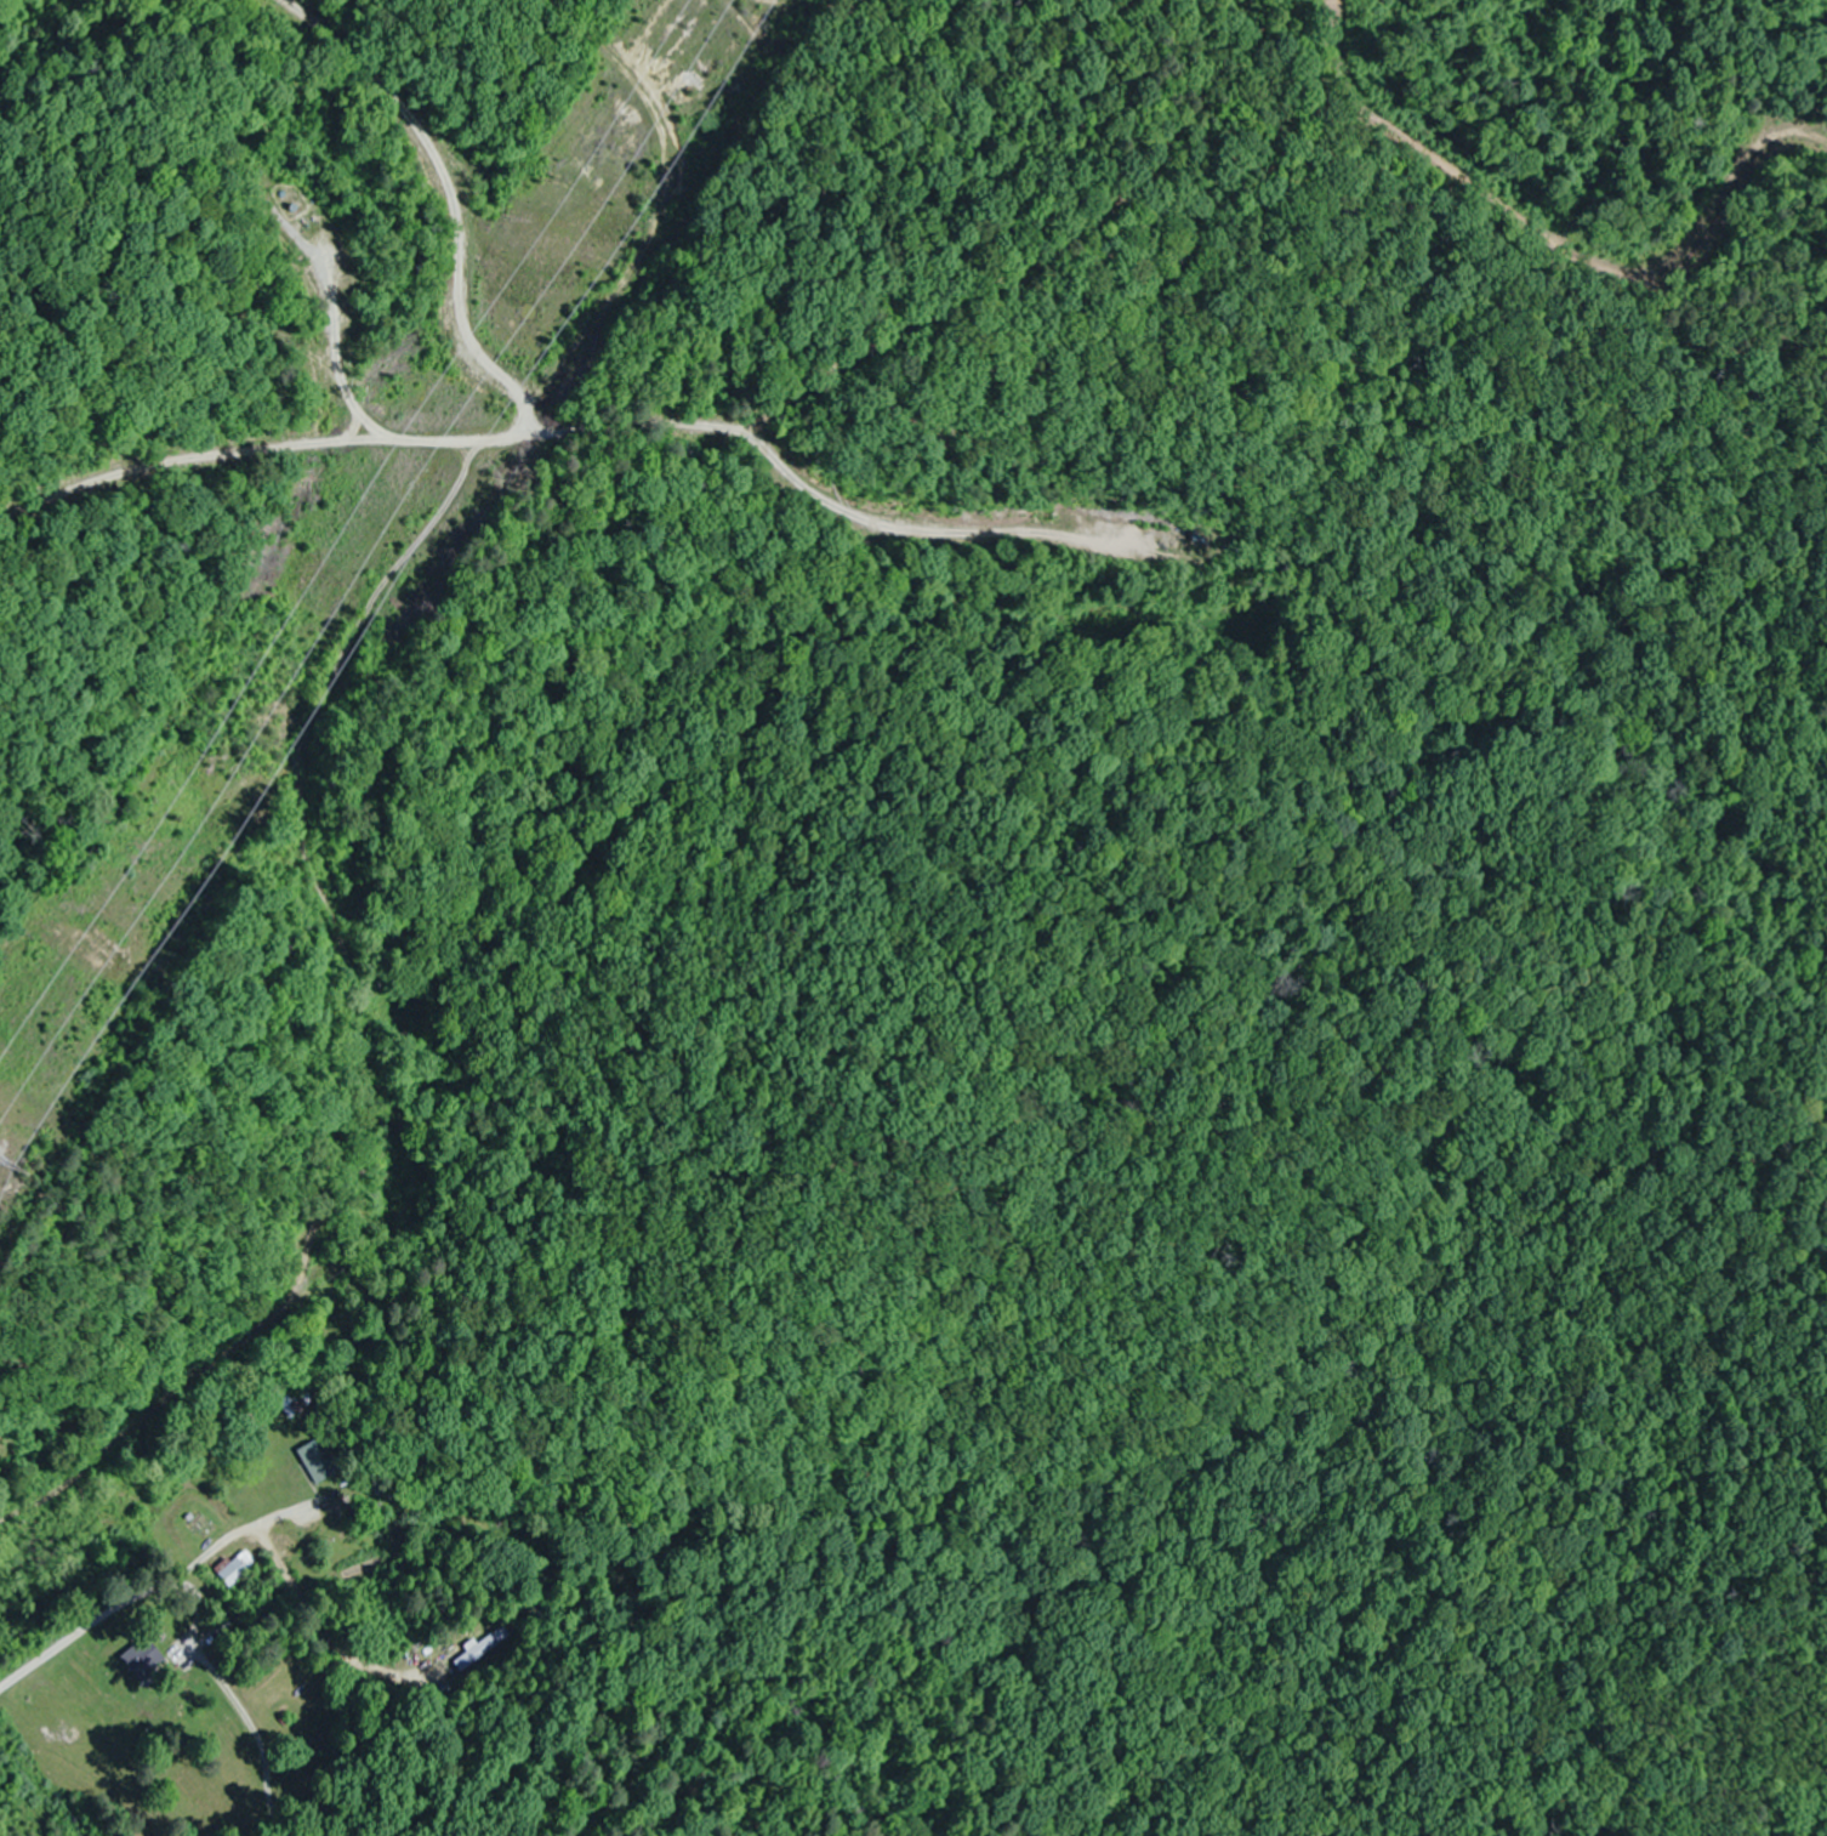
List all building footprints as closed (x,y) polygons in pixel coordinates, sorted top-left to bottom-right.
[(337,1470),(317,1437),(295,1450),(315,1484),(337,1470)] [(506,1636),(498,1625),(450,1662),(458,1672),(506,1636)] [(166,1658),(143,1635),(120,1657),(143,1681),(166,1658)]
